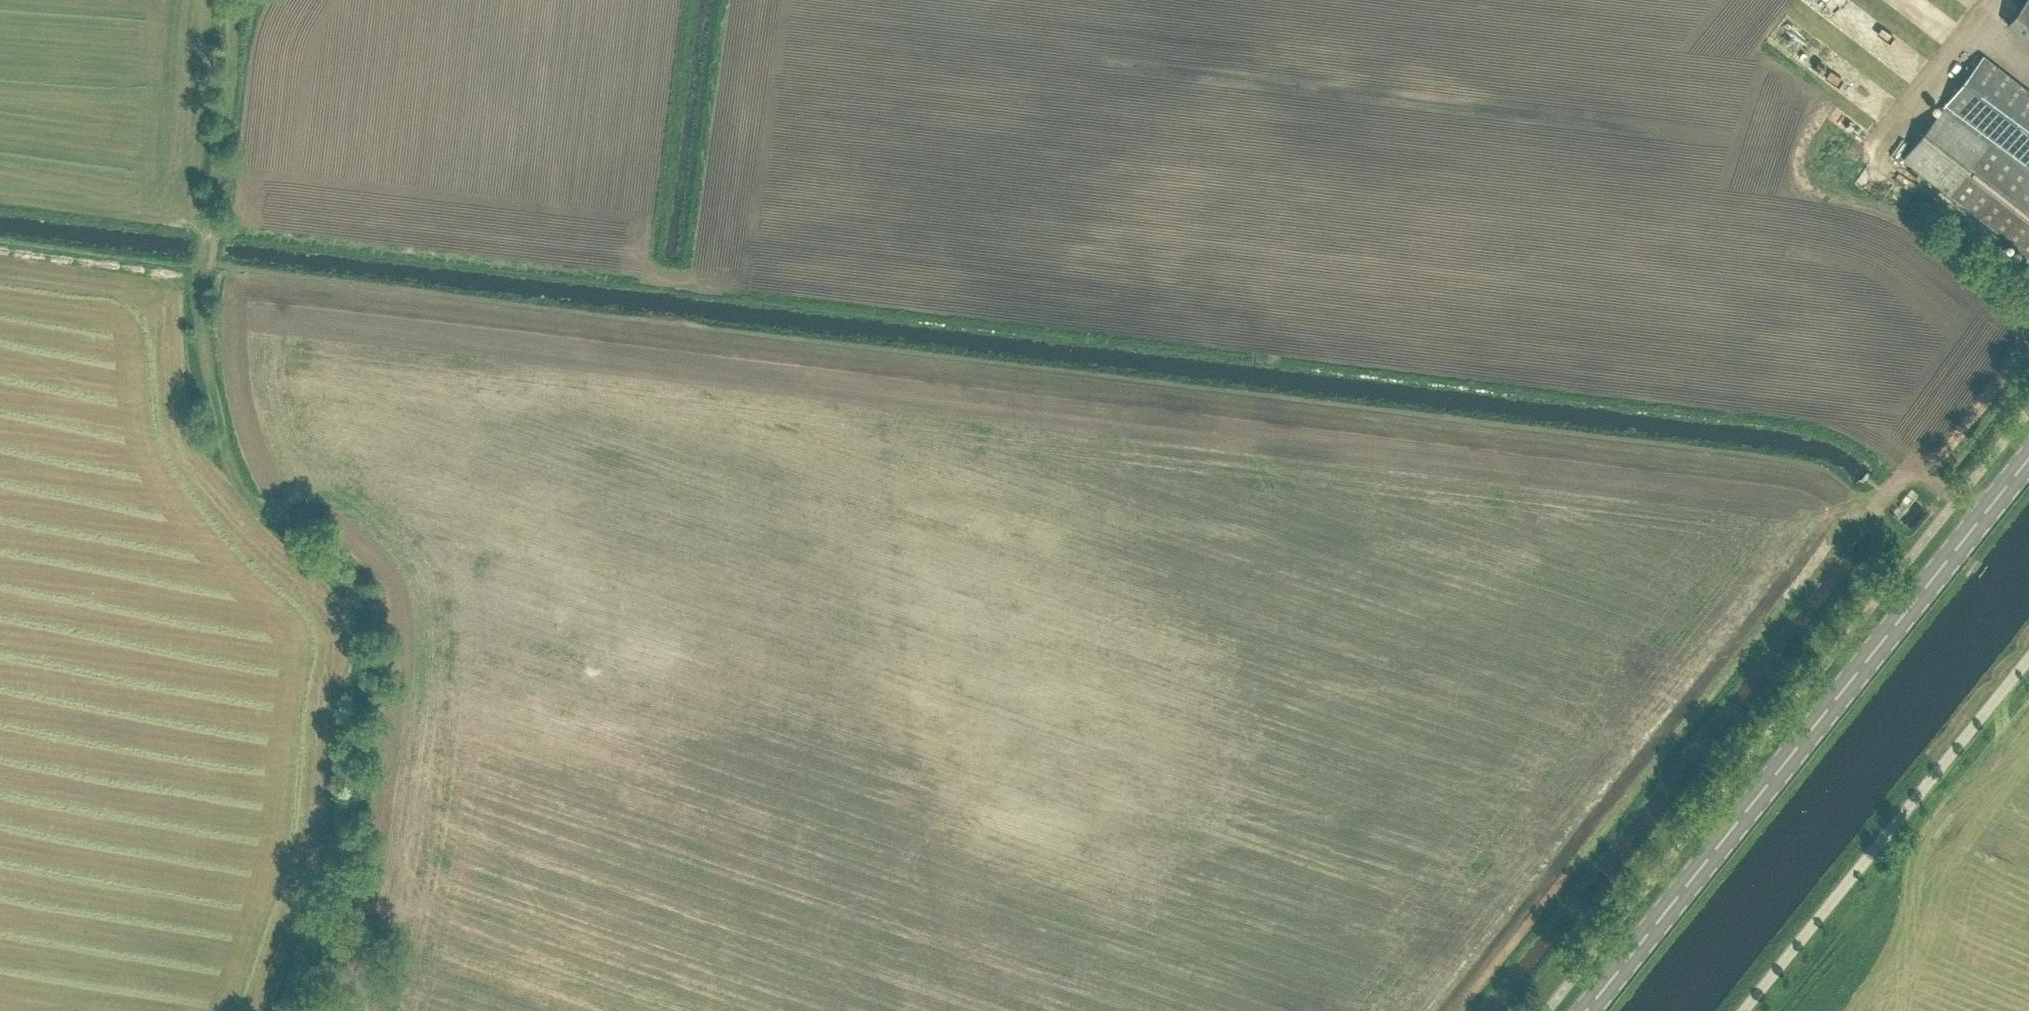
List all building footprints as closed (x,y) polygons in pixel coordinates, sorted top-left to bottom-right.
[(2028,40),(2028,0),(2024,0),(2007,23),(2028,40)] [(1902,157),(2028,255),(2028,90),(1982,54),(1902,157)]
